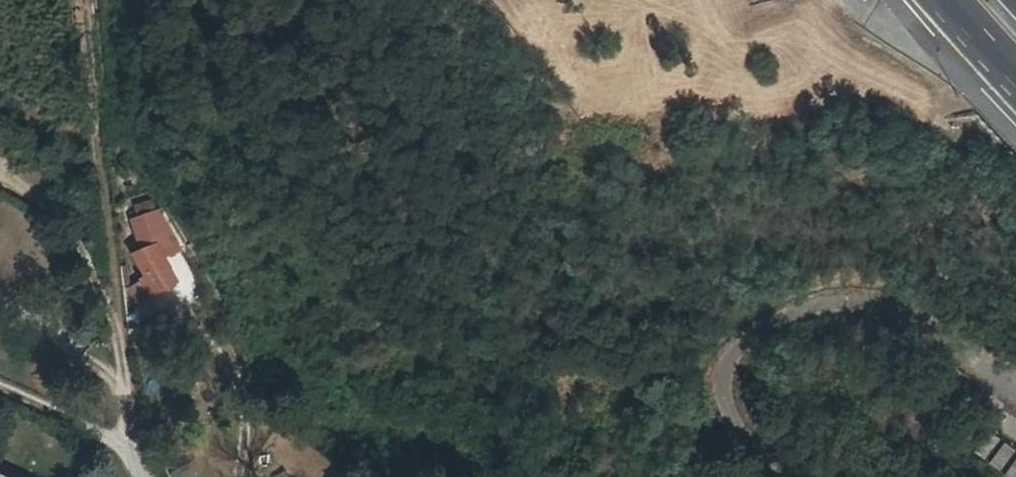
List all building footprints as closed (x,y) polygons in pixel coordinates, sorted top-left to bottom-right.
[(176,250),(154,212),(131,221),(142,251),(131,257),(144,279),(154,274),(162,288),(172,283),(157,257),(176,250)] [(154,274),(144,279),(140,282),(148,296),(162,288),(154,274)] [(1001,475),(1004,476),(1015,476),(1015,457),(1001,475)] [(186,466),(171,476),(194,476),(186,466)]
